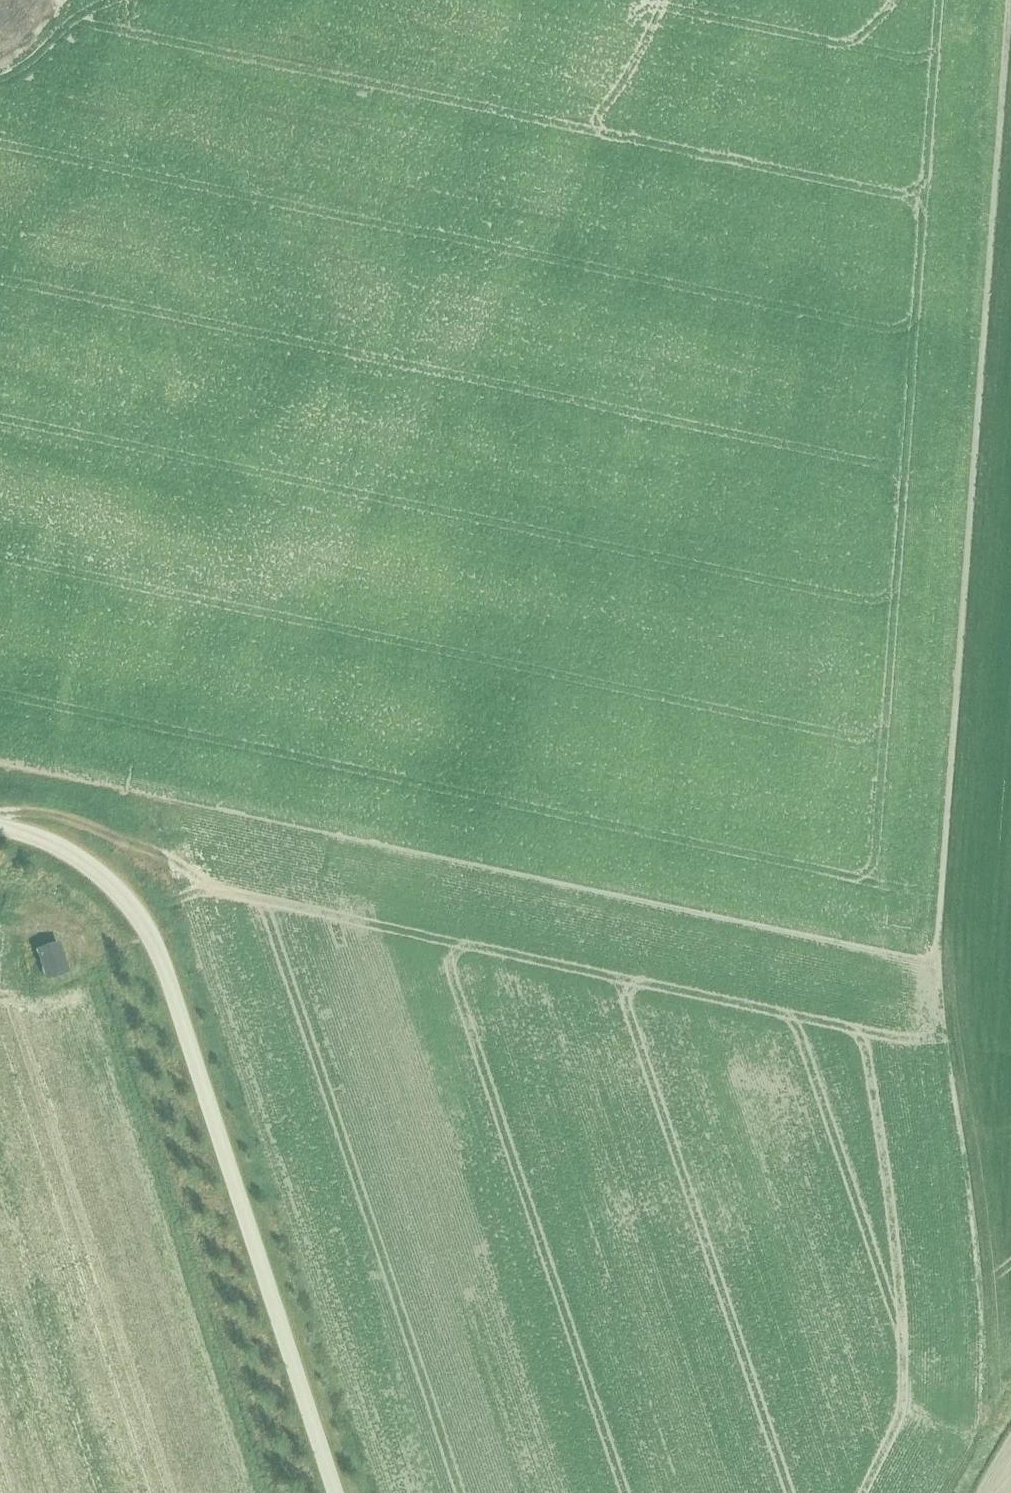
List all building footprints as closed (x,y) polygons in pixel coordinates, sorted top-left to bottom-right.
[(39,951),(47,979),(68,972),(59,945),(39,951)]
